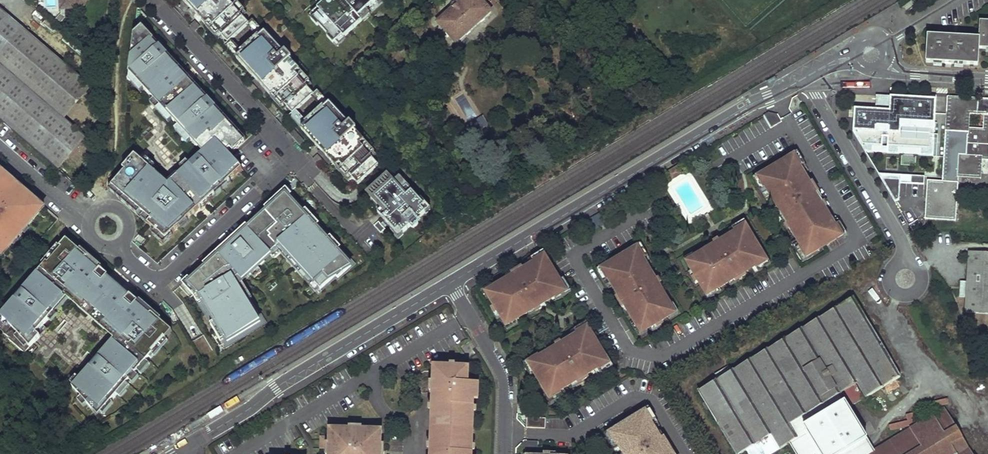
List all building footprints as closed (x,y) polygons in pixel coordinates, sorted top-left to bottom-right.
[(245,27),(248,24),(242,17),(247,13),(235,0),(183,0),(192,11),(194,10),(198,14),(196,16),(206,27),(210,24),(228,43),(230,41),(245,27)] [(335,1),(335,0),(327,0),(318,8),(317,7),(310,13),(314,17),(311,19),(317,26),(319,24),(329,35),(327,36),(333,43),(341,35),(343,38),(361,21),(358,18),(377,0),(336,0),(335,1)] [(437,22),(456,43),(491,12),(481,0),(463,0),(437,22)] [(59,171),(86,140),(63,121),(90,87),(0,11),(0,120),(59,171)] [(274,95),(292,114),(293,114),(295,112),(311,97),(313,95),(307,89),(312,84),(289,60),(291,58),(285,52),(284,53),(253,20),(248,24),(245,27),(256,38),(241,52),(230,41),(228,43),(224,46),(242,66),(257,82),(258,80),(262,85),(261,86),(271,97),(274,95)] [(196,21),(191,26),(196,31),(201,26),(196,21)] [(927,62),(977,65),(979,48),(987,49),(987,23),(981,22),(979,37),(928,35),(927,62)] [(142,30),(135,35),(130,75),(206,151),(171,186),(135,158),(115,191),(168,241),(243,171),(228,158),(247,143),(209,102),(203,105),(199,100),(200,97),(195,91),(190,90),(176,75),(178,73),(171,65),(168,68),(161,61),(164,57),(142,30)] [(253,84),(248,88),(253,93),(258,89),(253,84)] [(349,124),(318,90),(313,95),(311,97),(321,108),(306,123),(295,112),(293,114),(292,114),(289,117),(301,130),(322,152),(323,151),(327,156),(326,157),(336,168),(339,165),(357,185),(378,166),(372,159),(376,155),(354,131),(356,129),(350,123),(349,124)] [(877,110),(876,118),(854,117),(853,131),(866,152),(873,152),(873,148),(888,149),(887,154),(898,154),(899,149),(920,150),(920,155),(934,156),(937,97),(910,96),(910,97),(877,96),(877,110)] [(954,111),(948,111),(943,181),(928,180),(926,215),(957,217),(959,176),(959,174),(982,175),(983,159),(987,160),(987,99),(955,97),(954,111)] [(854,117),(876,118),(877,110),(854,108),(854,117)] [(295,130),(290,134),(301,145),(305,141),(295,130)] [(318,154),(313,159),(318,164),(323,160),(318,154)] [(792,156),(778,164),(780,166),(771,171),(770,169),(756,177),(763,187),(764,187),(776,207),(774,208),(777,214),(782,211),(785,217),(783,218),(785,222),(783,223),(786,229),(791,226),(794,232),(792,233),(799,245),(798,246),(804,256),(817,248),(816,246),(825,240),(826,243),(840,235),(833,224),(832,225),(822,208),(824,207),(809,181),(807,183),(797,167),(798,166),(792,156)] [(680,174),(675,166),(664,173),(669,180),(680,174)] [(0,170),(0,257),(43,207),(0,170)] [(925,177),(879,174),(896,202),(900,200),(900,183),(925,185),(925,177)] [(425,205),(412,191),(406,197),(387,177),(368,194),(382,209),(378,212),(391,227),(389,229),(398,240),(402,235),(401,234),(410,227),(410,228),(412,228),(413,228),(414,227),(415,227),(415,226),(415,225),(416,224),(415,223),(415,222),(424,214),(420,210),(425,205)] [(199,300),(229,344),(271,322),(246,287),(281,254),(321,294),(336,284),(341,287),(360,269),(287,192),(186,286),(199,300)] [(379,222),(375,226),(382,233),(386,229),(379,222)] [(708,249),(689,260),(692,264),(689,266),(694,275),(692,277),(695,282),(698,281),(703,290),(706,288),(709,293),(728,281),(727,279),(731,277),(733,281),(749,271),(747,269),(754,265),(755,267),(764,261),(756,247),(754,249),(749,240),(751,239),(743,225),(733,232),(733,233),(722,239),(723,242),(709,251),(708,249)] [(173,334),(120,286),(67,242),(1,318),(3,319),(0,323),(0,331),(11,340),(10,341),(27,356),(43,337),(39,334),(57,314),(55,312),(71,294),(122,339),(111,352),(108,350),(74,389),(99,417),(173,334)] [(641,259),(635,248),(622,256),(624,259),(615,264),(614,261),(600,269),(607,280),(608,280),(617,296),(615,297),(622,308),(627,305),(629,310),(627,311),(638,330),(643,327),(644,330),(654,325),(655,327),(661,324),(659,321),(669,316),(667,313),(671,310),(660,291),(657,293),(654,287),(658,284),(655,279),(653,280),(640,259),(641,259)] [(969,252),(964,313),(987,315),(987,253),(969,252)] [(532,265),(522,271),(520,268),(509,274),(513,280),(508,283),(507,281),(488,292),(490,297),(488,298),(493,307),(490,309),(494,314),(496,313),(502,322),(505,320),(507,325),(527,313),(525,311),(531,308),(534,312),(539,309),(538,307),(553,297),(553,298),(564,292),(555,278),(553,279),(547,271),(550,269),(542,257),(532,264),(532,265)] [(853,299),(732,373),(729,367),(715,376),(718,381),(699,393),(735,453),(744,453),(747,452),(748,453),(775,453),(790,445),(795,453),(843,453),(868,439),(840,395),(843,394),(851,408),(866,399),(857,385),(858,384),(867,398),(901,377),(853,299)] [(594,342),(586,328),(575,335),(576,336),(563,344),(565,346),(552,354),(550,352),(539,359),(538,357),(528,364),(536,377),(538,376),(544,385),(541,386),(549,399),(560,393),(559,392),(570,385),(569,383),(574,380),(576,384),(587,377),(586,375),(596,369),(597,370),(607,364),(599,350),(597,352),(591,343),(594,342)] [(434,366),(433,382),(441,382),(440,394),(433,393),(432,413),(437,413),(436,445),(431,444),(431,453),(474,453),(476,400),(480,400),(480,390),(472,389),(472,383),(470,383),(465,383),(465,367),(434,366)] [(433,382),(431,382),(431,393),(433,393),(440,394),(441,382),(433,382)] [(63,410),(58,415),(63,420),(68,416),(63,410)] [(943,411),(871,453),(970,453),(959,436),(943,411)] [(631,421),(633,423),(624,428),(623,426),(609,434),(615,444),(616,443),(623,453),(625,453),(626,453),(627,453),(672,453),(658,433),(656,434),(649,423),(651,422),(645,412),(631,421)] [(545,419),(527,418),(527,428),(545,429),(545,419)] [(330,428),(330,438),(329,450),(329,453),(382,453),(382,445),(383,430),(330,428)] [(329,450),(330,438),(322,437),(321,449),(329,450)]
